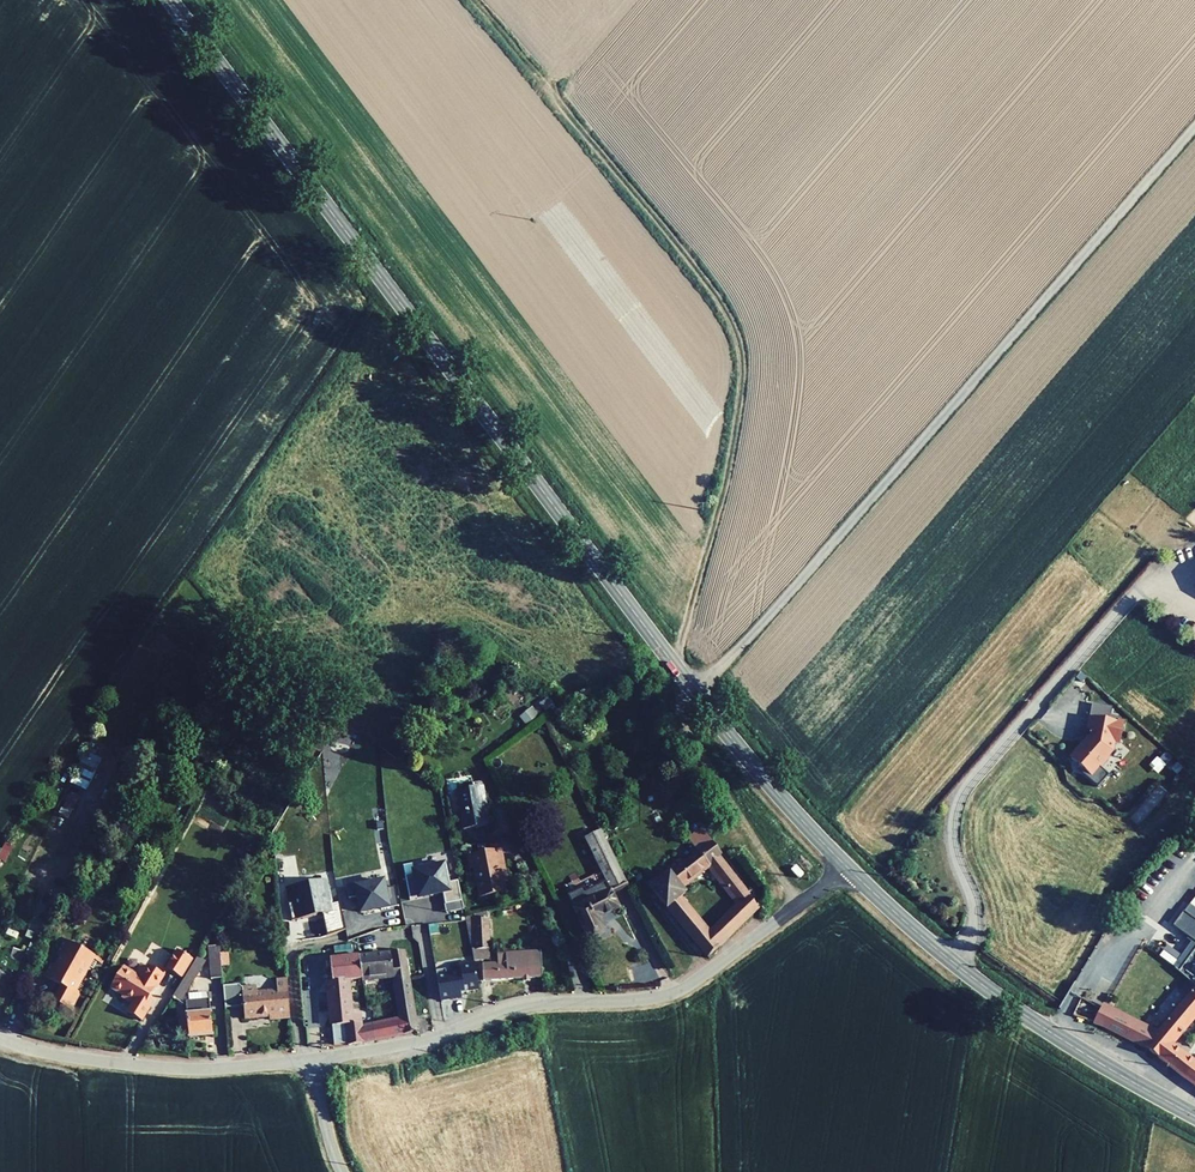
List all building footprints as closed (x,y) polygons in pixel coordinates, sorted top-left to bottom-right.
[(532,707),(519,717),(525,725),(539,715),(532,707)] [(1085,743),(1078,752),(1099,770),(1108,760),(1107,759),(1111,754),(1113,744),(1119,745),(1123,726),(1089,720),(1086,733),(1089,734),(1087,742),(1086,744),(1085,743)] [(449,789),(472,788),(472,779),(449,779),(449,789)] [(455,793),(461,834),(486,830),(483,809),(487,809),(483,788),(455,793)] [(566,898),(589,942),(603,935),(598,925),(599,917),(618,909),(610,895),(629,886),(601,831),(583,840),(605,884),(585,894),(582,890),(566,898)] [(703,831),(688,842),(693,849),(689,851),(693,857),(650,891),(708,961),(758,911),(719,858),(721,856),(703,831)] [(473,871),(479,902),(504,896),(498,866),(504,866),(501,851),(467,858),(470,872),(473,871)] [(318,943),(321,953),(378,929),(353,863),(310,882),(318,901),(304,906),(307,915),(318,943)] [(296,920),(306,948),(318,943),(307,915),(296,920)] [(464,918),(471,953),(488,951),(487,915),(464,918)] [(94,972),(99,961),(66,943),(58,958),(62,960),(57,969),(53,967),(46,981),(63,990),(55,1005),(71,1014),(85,988),(81,986),(90,970),(94,972)] [(209,981),(221,980),(218,948),(206,949),(209,981)] [(183,976),(194,958),(179,949),(167,968),(182,977),(182,976),(183,976)] [(471,953),(472,964),(488,962),(488,951),(471,953)] [(1190,972),(1194,965),(1194,951),(1184,966),(1190,972)] [(403,952),(328,961),(331,984),(325,984),(333,1047),(347,1045),(347,1048),(358,1047),(404,1032),(403,952)] [(5,970),(12,973),(17,962),(0,953),(0,967),(5,970)] [(481,984),(540,980),(539,956),(498,957),(498,966),(481,966),(481,984)] [(185,1009),(188,1041),(213,1039),(209,1003),(186,1004),(186,997),(205,964),(198,959),(172,1001),(185,1009)] [(147,981),(148,978),(136,971),(135,974),(123,967),(111,987),(123,995),(122,997),(133,1004),(128,1012),(142,1020),(151,1006),(147,1003),(157,987),(147,981)] [(270,1023),(290,1021),(287,992),(286,982),(275,983),(276,994),(256,996),(255,990),(241,991),(237,988),(222,990),(224,1012),(244,1010),(245,1023),(270,1020),(270,1023)] [(1158,1031),(1114,1009),(1102,1027),(1142,1049),(1183,1079),(1194,1064),(1168,1045),(1194,1014),(1194,988),(1158,1031)] [(186,997),(186,1004),(209,1003),(209,995),(186,997)] [(1194,1064),(1183,1079),(1194,1087),(1194,1065),(1194,1064)]
